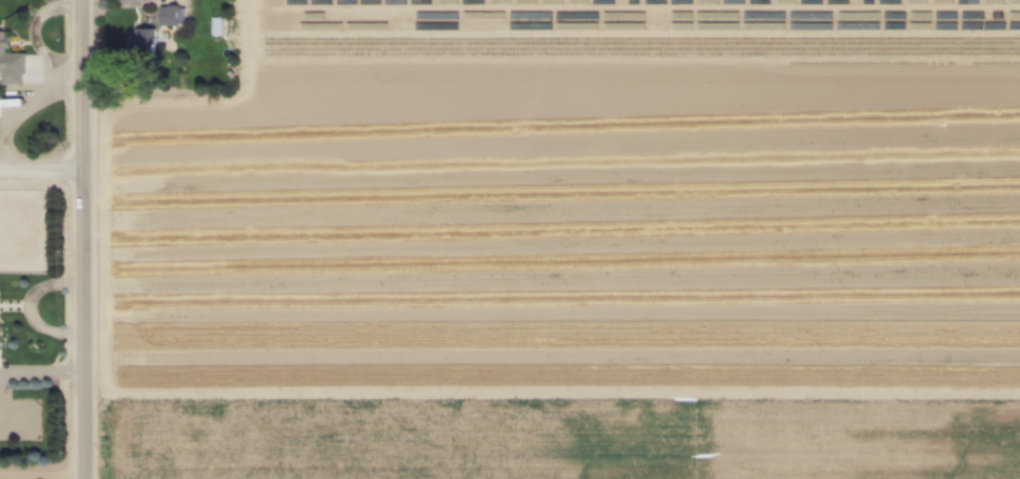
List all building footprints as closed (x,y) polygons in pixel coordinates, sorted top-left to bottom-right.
[(158,7),(157,24),(183,25),(183,8),(176,7),(176,5),(166,4),(166,7),(158,7)] [(155,28),(154,55),(128,55),(129,28),(155,28)] [(23,83),(23,53),(4,52),(4,30),(0,30),(0,83),(23,83)]
